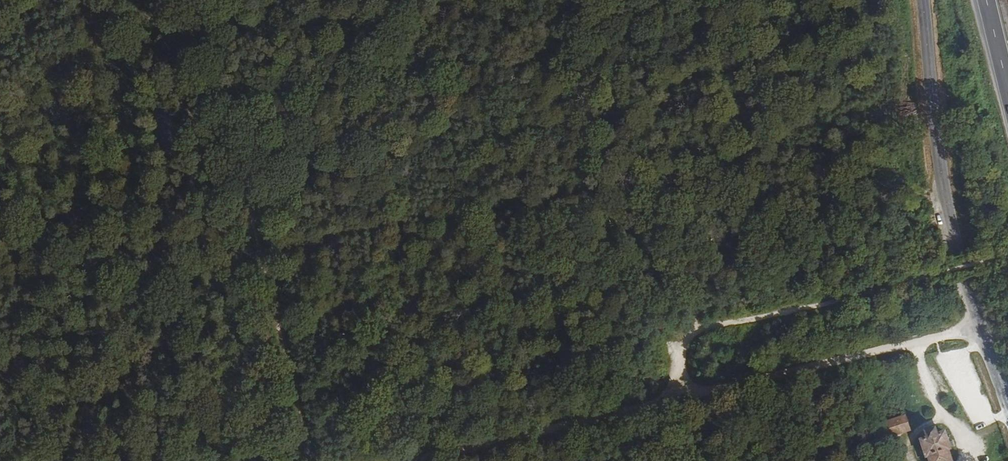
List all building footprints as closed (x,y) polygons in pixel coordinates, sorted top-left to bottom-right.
[(852,377),(854,383),(967,355),(966,350),(852,377)] [(976,398),(972,384),(962,387),(960,381),(955,382),(970,432),(996,424),(987,394),(976,398)] [(896,421),(875,427),(881,443),(913,431),(903,404),(892,408),(896,421)] [(868,430),(875,427),(896,421),(892,408),(863,418),(868,430)] [(939,434),(937,427),(926,430),(929,437),(924,439),(928,454),(931,453),(933,460),(953,460),(949,449),(952,448),(947,432),(939,434)] [(1006,458),(1002,446),(995,448),(999,460),(1006,458)] [(879,460),(886,460),(882,450),(876,452),(879,460)]
